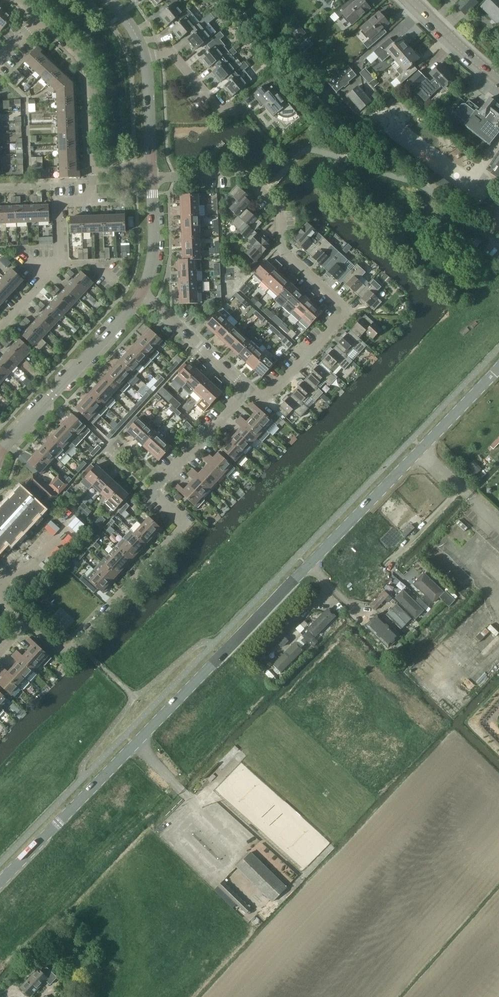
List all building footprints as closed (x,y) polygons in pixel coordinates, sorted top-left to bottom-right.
[(183,12),(175,2),(178,0),(169,0),(166,2),(170,7),(160,15),(168,24),(178,16),(183,12)] [(370,8),(363,0),(358,0),(353,4),(349,0),(335,12),(339,18),(343,14),(352,24),(370,8)] [(476,2),(474,0),(462,0),(456,6),(465,14),(476,2)] [(481,7),(491,16),(492,16),(498,22),(498,21),(498,0),(488,0),(481,7)] [(199,22),(193,14),(188,8),(183,12),(178,16),(182,21),(172,29),(180,39),(195,27),(195,26),(199,22)] [(1,31),(13,18),(4,11),(0,15),(0,29),(1,31)] [(206,17),(199,22),(195,26),(195,27),(198,31),(188,39),(196,49),(217,31),(210,22),(215,17),(211,12),(206,17)] [(380,30),(388,23),(379,12),(361,28),(370,38),(363,44),(368,49),(384,34),(380,30)] [(289,32),(297,40),(305,32),(298,24),(289,32)] [(228,51),(225,47),(226,46),(220,39),(224,35),(221,31),(213,37),(215,39),(207,45),(211,50),(201,58),(209,67),(219,59),(224,55),(228,51)] [(382,61),(386,58),(390,54),(395,60),(409,47),(401,37),(394,43),(389,37),(374,51),(382,61)] [(36,49),(24,61),(57,91),(61,178),(76,177),(76,179),(80,179),(79,171),(77,171),(73,83),(40,53),(43,51),(37,45),(35,48),(36,49)] [(409,47),(395,60),(400,66),(396,69),(401,74),(397,77),(401,83),(417,69),(412,64),(419,58),(409,47)] [(234,48),(229,52),(228,51),(224,55),(219,59),(223,64),(213,72),(221,81),(231,73),(236,69),(243,63),(242,63),(239,59),(237,60),(233,56),(238,52),(234,48)] [(245,61),(242,63),(243,63),(236,69),(231,73),(234,78),(225,86),(233,95),(252,79),(244,69),(249,66),(245,61)] [(251,64),(246,68),(254,77),(258,73),(251,64)] [(444,88),(454,78),(440,64),(430,74),(435,78),(430,83),(419,71),(403,86),(421,104),(441,85),(444,88)] [(371,81),(377,76),(367,65),(361,71),(371,81)] [(336,91),(355,75),(347,66),(328,82),(336,91)] [(16,69),(9,78),(18,85),(25,77),(16,69)] [(278,94),(272,86),(268,89),(265,84),(255,93),(274,116),(280,111),(281,113),(285,115),(289,115),(293,114),(296,111),(289,102),(287,104),(286,102),(278,93),(278,94)] [(361,110),(370,101),(358,87),(348,95),(361,110)] [(383,99),(377,92),(372,96),(378,103),(383,99)] [(489,145),(498,133),(498,105),(490,97),(481,108),(480,108),(479,109),(469,101),(466,105),(465,104),(461,104),(456,112),(456,115),(457,116),(456,118),(464,124),(464,125),(489,145)] [(489,165),(495,169),(492,173),(498,178),(498,150),(489,165)] [(43,157),(31,157),(31,169),(43,168),(43,157)] [(237,185),(229,194),(237,201),(230,208),(238,216),(245,208),(246,208),(253,200),(250,197),(252,195),(248,192),(246,194),(237,185)] [(205,194),(180,195),(180,206),(198,205),(198,199),(205,199),(205,194)] [(478,217),(497,200),(491,194),(473,211),(478,217)] [(38,222),(38,205),(27,206),(28,222),(38,222)] [(38,205),(38,222),(49,221),(49,205),(38,205)] [(181,217),(199,216),(198,205),(180,206),(181,217)] [(17,223),(16,206),(5,207),(6,223),(17,223)] [(28,222),(27,206),(16,206),(17,223),(28,222)] [(245,208),(238,216),(231,224),(238,231),(239,231),(245,237),(247,238),(254,230),(255,231),(262,223),(259,220),(261,217),(257,214),(255,216),(246,208),(245,208)] [(114,232),(114,215),(103,216),(104,232),(114,232)] [(125,215),(114,215),(114,232),(126,231),(125,215)] [(93,232),(92,216),(81,217),(82,233),(93,232)] [(104,232),(103,216),(92,216),(93,232),(104,232)] [(181,227),(199,227),(199,216),(181,217),(181,227)] [(82,233),(81,217),(70,217),(71,233),(82,233)] [(308,223),(293,239),(297,242),(294,245),(298,248),(300,245),(309,254),(317,245),(316,245),(309,239),(317,231),(308,223)] [(182,238),(200,238),(199,227),(181,227),(182,238)] [(254,230),(247,238),(254,245),(247,253),(256,261),(270,245),(267,242),(269,240),(266,237),(264,239),(255,231),(254,230)] [(239,231),(236,234),(243,240),(245,237),(239,231)] [(317,245),(309,254),(312,257),(310,259),(313,262),(315,260),(325,268),(332,260),(332,259),(325,254),(332,245),(323,237),(316,245),(317,245)] [(477,237),(472,243),(477,247),(481,241),(477,237)] [(182,249),(200,248),(200,238),(182,238),(182,249)] [(131,242),(123,242),(123,251),(131,250),(131,242)] [(183,260),(196,260),(201,259),(200,248),(182,249),(183,260)] [(348,274),(347,274),(341,268),(348,260),(339,252),(332,259),(332,260),(325,268),(328,271),(326,274),(329,277),(331,274),(341,283),(343,281),(342,280),(348,274)] [(201,259),(196,260),(183,260),(178,260),(178,271),(197,270),(201,270),(201,259)] [(266,261),(253,274),(261,281),(274,268),(266,261)] [(342,280),(343,281),(345,283),(343,285),(347,288),(349,286),(358,295),(366,286),(359,280),(366,272),(357,264),(347,274),(348,274),(342,280)] [(274,268),(261,281),(269,289),(282,275),(274,268)] [(23,280),(11,269),(4,277),(16,288),(23,280)] [(179,282),(197,281),(197,270),(178,271),(179,282)] [(94,282),(87,277),(82,271),(74,280),(86,291),(94,282)] [(277,296),(290,283),(282,275),(269,289),(277,296)] [(4,277),(0,281),(0,288),(9,296),(16,288),(4,277)] [(366,286),(358,295),(361,297),(359,300),(363,303),(365,301),(375,310),(382,302),(374,294),(382,287),(373,279),(366,286)] [(86,291),(74,280),(67,288),(79,299),(86,291)] [(204,281),(197,281),(179,282),(179,293),(198,292),(205,292),(204,281)] [(97,282),(92,287),(101,296),(106,291),(97,282)] [(285,303),(298,290),(290,283),(277,296),(285,303)] [(0,288),(0,303),(1,304),(9,296),(0,288)] [(79,299),(67,288),(59,295),(71,306),(79,299)] [(293,310),(305,297),(298,290),(285,303),(293,310)] [(198,292),(179,293),(180,304),(198,303),(198,292)] [(234,295),(238,299),(242,302),(244,300),(236,293),(234,295)] [(71,306),(59,295),(52,303),(64,314),(71,306)] [(291,314),(299,321),(314,305),(305,297),(293,310),(294,311),(291,314)] [(64,314),(52,303),(45,311),(57,322),(64,314)] [(307,328),(327,306),(324,303),(319,309),(314,305),(299,321),(307,328)] [(223,308),(206,325),(214,332),(226,319),(227,320),(231,315),(223,308)] [(57,322),(45,311),(37,319),(49,330),(57,322)] [(359,321),(351,330),(359,338),(359,337),(366,330),(374,338),(382,329),(366,314),(362,318),(360,316),(357,319),(359,321)] [(49,330),(37,319),(30,327),(42,338),(49,330)] [(222,340),(234,327),(227,320),(226,319),(214,332),(222,340)] [(281,325),(293,336),(297,332),(284,321),(281,325)] [(42,338),(30,327),(22,335),(34,346),(42,338)] [(234,327),(222,340),(230,347),(242,334),(234,327)] [(167,344),(150,328),(142,336),(156,349),(160,345),(164,348),(167,344)] [(238,354),(255,336),(247,329),(243,334),(242,334),(230,347),(238,354)] [(344,337),(336,346),(344,354),(345,353),(351,346),(359,354),(367,345),(359,337),(359,338),(351,330),(348,333),(346,331),(342,335),(344,337)] [(135,344),(153,360),(160,353),(156,349),(142,336),(135,344)] [(255,336),(238,354),(246,362),(258,348),(259,350),(264,344),(255,336)] [(288,348),(292,344),(284,336),(280,340),(288,348)] [(12,347),(24,358),(31,349),(20,339),(12,347)] [(153,360),(135,344),(128,352),(141,364),(145,368),(153,360)] [(330,353),(321,362),(329,369),(330,369),(334,373),(340,366),(344,369),(353,361),(345,353),(344,354),(336,346),(333,349),(331,347),(328,350),(330,353)] [(24,358),(12,347),(5,354),(17,365),(24,358)] [(262,352),(259,350),(258,348),(246,362),(254,369),(270,352),(266,349),(262,352)] [(120,360),(134,372),(137,375),(140,373),(136,369),(141,364),(128,352),(120,360)] [(262,376),(274,363),(270,359),(273,355),(270,352),(254,369),(262,376)] [(5,354),(0,360),(0,365),(9,373),(17,365),(5,354)] [(177,355),(170,363),(172,365),(176,360),(177,361),(179,363),(182,360),(177,355)] [(113,368),(121,375),(126,380),(130,383),(137,375),(134,372),(120,360),(113,368)] [(186,383),(193,375),(203,365),(200,362),(194,367),(189,363),(187,365),(180,373),(174,380),(182,387),(186,383)] [(310,375),(307,378),(315,386),(316,385),(320,389),(326,381),(330,385),(338,377),(336,375),(334,373),(330,369),(329,369),(321,362),(319,365),(316,363),(313,366),(316,369),(310,375)] [(185,363),(178,371),(180,373),(187,365),(185,363)] [(0,365),(0,379),(2,381),(9,373),(0,365)] [(203,365),(193,375),(186,383),(194,391),(206,377),(202,373),(206,368),(203,365)] [(126,380),(121,375),(113,368),(105,376),(119,388),(123,392),(131,384),(130,383),(126,380)] [(156,378),(161,383),(165,378),(160,373),(156,378)] [(111,396),(119,388),(105,376),(98,384),(111,396)] [(206,377),(194,391),(202,398),(219,379),(216,376),(211,382),(206,377)] [(161,383),(156,378),(152,382),(157,387),(161,383)] [(301,384),(292,394),(301,401),(308,394),(316,401),(324,392),(320,389),(316,385),(315,386),(307,378),(304,381),(302,379),(299,382),(301,384)] [(210,406),(222,392),(217,388),(223,382),(219,379),(202,398),(210,406)] [(116,400),(111,396),(98,384),(91,391),(109,408),(116,400)] [(109,408),(91,391),(83,399),(101,416),(109,408)] [(286,400),(277,410),(279,411),(285,417),(286,418),(293,410),(301,417),(309,408),(301,401),(292,394),(290,397),(287,395),(284,398),(286,400)] [(323,394),(321,397),(326,402),(329,399),(323,394)] [(173,397),(169,402),(172,405),(173,405),(177,400),(173,397)] [(76,407),(93,424),(101,416),(83,399),(76,407)] [(253,403),(250,406),(257,411),(252,417),(270,433),(277,425),(279,423),(282,426),(285,423),(282,420),(276,414),(275,413),(270,418),(253,403)] [(279,411),(276,414),(282,420),(285,417),(279,411)] [(135,438),(152,420),(144,412),(138,418),(129,428),(127,430),(135,438)] [(86,426),(73,414),(66,422),(83,438),(91,430),(86,426)] [(136,416),(127,426),(129,428),(138,418),(136,416)] [(241,416),(239,419),(258,436),(257,437),(262,441),(270,433),(252,417),(247,421),(241,416)] [(239,419),(236,422),(242,427),(237,433),(250,445),(257,437),(258,436),(239,419)] [(152,420),(135,438),(143,445),(159,429),(160,427),(152,420)] [(83,438),(66,422),(58,430),(76,446),(83,438)] [(106,436),(109,439),(117,430),(114,427),(106,436)] [(151,453),(167,436),(159,429),(143,445),(151,453)] [(76,446),(58,430),(51,438),(68,453),(68,454),(76,446)] [(227,431),(224,435),(243,453),(243,452),(250,445),(237,433),(233,437),(227,431)] [(160,460),(172,447),(174,449),(178,444),(168,434),(167,436),(151,453),(160,460)] [(224,435),(221,438),(227,443),(222,448),(235,460),(239,464),(247,455),(243,452),(243,453),(224,435)] [(44,446),(57,458),(60,461),(68,453),(51,438),(44,446)] [(57,458),(44,446),(36,454),(49,466),(57,458)] [(205,455),(224,473),(232,465),(219,452),(214,458),(208,452),(205,455)] [(49,466),(36,454),(29,462),(42,474),(49,466)] [(224,473),(205,455),(202,458),(209,464),(204,469),(217,481),(224,473)] [(93,486),(105,472),(97,465),(84,478),(93,486)] [(217,481),(204,469),(199,474),(193,468),(190,471),(209,489),(217,481)] [(209,489),(190,471),(187,474),(194,480),(189,485),(202,497),(209,489)] [(100,493),(113,480),(105,472),(93,486),(100,493)] [(6,545),(4,544),(8,541),(12,545),(45,509),(26,491),(34,483),(47,496),(42,501),(48,506),(57,495),(33,473),(21,486),(0,508),(0,552),(6,545)] [(68,483),(59,475),(50,485),(59,493),(68,483)] [(108,501),(121,487),(113,480),(100,493),(108,501)] [(175,487),(178,489),(198,508),(205,499),(202,497),(189,485),(185,489),(179,484),(175,487)] [(114,511),(129,495),(121,487),(108,501),(106,503),(114,511)] [(175,497),(179,501),(183,497),(179,493),(175,497)] [(83,502),(81,505),(78,509),(82,513),(85,510),(88,507),(83,502)] [(101,515),(98,519),(95,522),(100,526),(106,520),(101,515)] [(163,529),(150,517),(142,525),(155,537),(163,529)] [(155,537),(142,525),(138,522),(131,530),(148,545),(155,537)] [(148,545),(131,530),(124,538),(127,541),(140,553),(148,545)] [(127,541),(120,549),(133,561),(140,553),(127,541)] [(133,561),(120,549),(116,546),(109,554),(126,569),(133,561)] [(102,562),(118,577),(126,569),(109,554),(102,562)] [(118,577),(102,562),(95,570),(111,585),(118,577)] [(111,585),(95,570),(88,576),(86,574),(84,574),(80,579),(94,593),(99,588),(103,593),(111,585)] [(427,575),(415,586),(433,604),(440,597),(444,593),(427,575)] [(371,603),(378,609),(392,594),(386,588),(371,603)] [(397,599),(418,620),(425,613),(404,592),(397,599)] [(444,593),(440,597),(442,599),(446,603),(449,607),(455,600),(446,592),(444,593)] [(437,612),(446,603),(442,599),(433,609),(437,612)] [(315,605),(311,600),(295,616),(299,621),(315,605)] [(398,605),(388,616),(402,630),(413,620),(398,605)] [(337,620),(328,610),(308,629),(317,638),(337,620)] [(423,626),(432,617),(428,614),(419,623),(423,626)] [(291,619),(273,637),(278,642),(296,625),(291,619)] [(393,636),(378,620),(369,629),(384,645),(393,636)] [(409,641),(418,632),(414,628),(406,636),(405,637),(409,641)] [(303,634),(313,645),(318,641),(308,630),(303,634)] [(49,655),(30,637),(27,640),(33,646),(28,651),(45,666),(52,658),(49,655)] [(395,655),(404,646),(400,642),(391,652),(395,655)] [(304,652),(296,645),(272,669),(279,677),(304,652)] [(42,663),(45,666),(28,651),(24,656),(18,650),(15,653),(34,671),(42,663)] [(34,671),(15,653),(13,656),(18,661),(14,666),(27,679),(34,671)] [(30,682),(27,679),(14,666),(9,671),(3,666),(0,669),(20,687),(23,690),(30,682)] [(0,669),(0,670),(0,674),(4,677),(0,681),(0,684),(12,695),(20,687),(0,669)] [(1,708),(9,699),(0,691),(0,706),(1,708)] [(273,901),(287,887),(252,852),(238,867),(273,901)] [(219,886),(248,913),(252,909),(223,882),(219,886)] [(51,984),(58,977),(45,964),(39,970),(39,969),(22,987),(31,996),(47,980),(51,984)]
